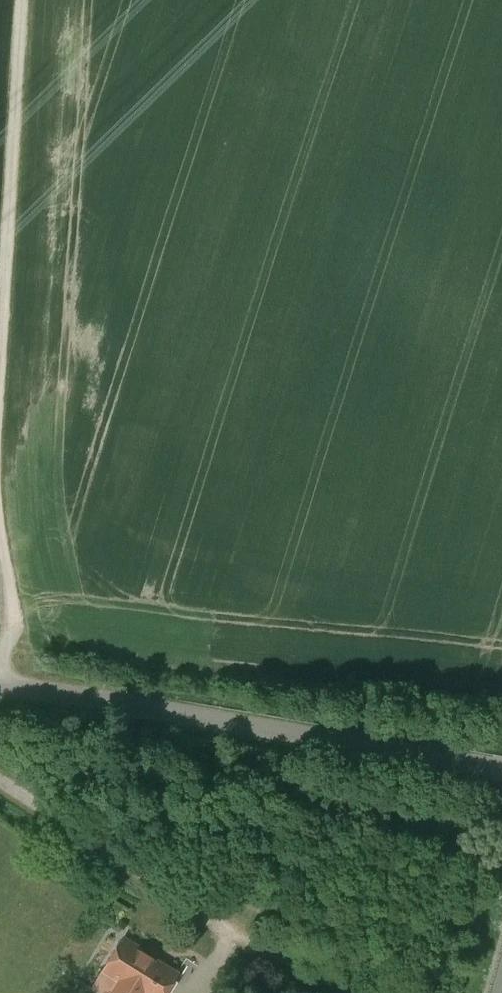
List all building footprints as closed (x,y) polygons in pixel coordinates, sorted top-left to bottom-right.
[(124,942),(104,975),(121,986),(117,992),(166,992),(177,974),(124,942)]
